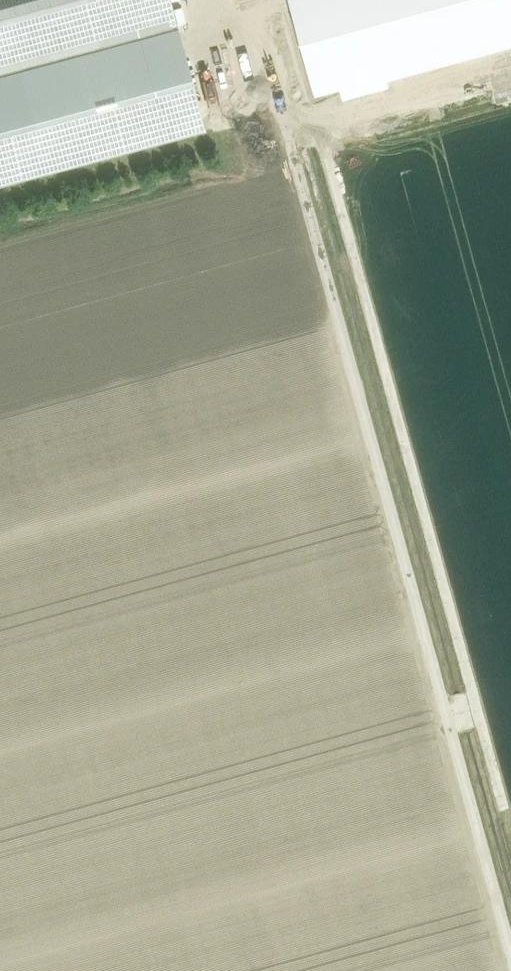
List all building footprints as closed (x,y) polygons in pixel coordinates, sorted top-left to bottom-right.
[(166,0),(0,0),(0,69),(172,25),(166,0)] [(510,53),(510,0),(370,0),(395,86),(510,53)] [(172,25),(0,69),(0,184),(201,132),(172,25)]
